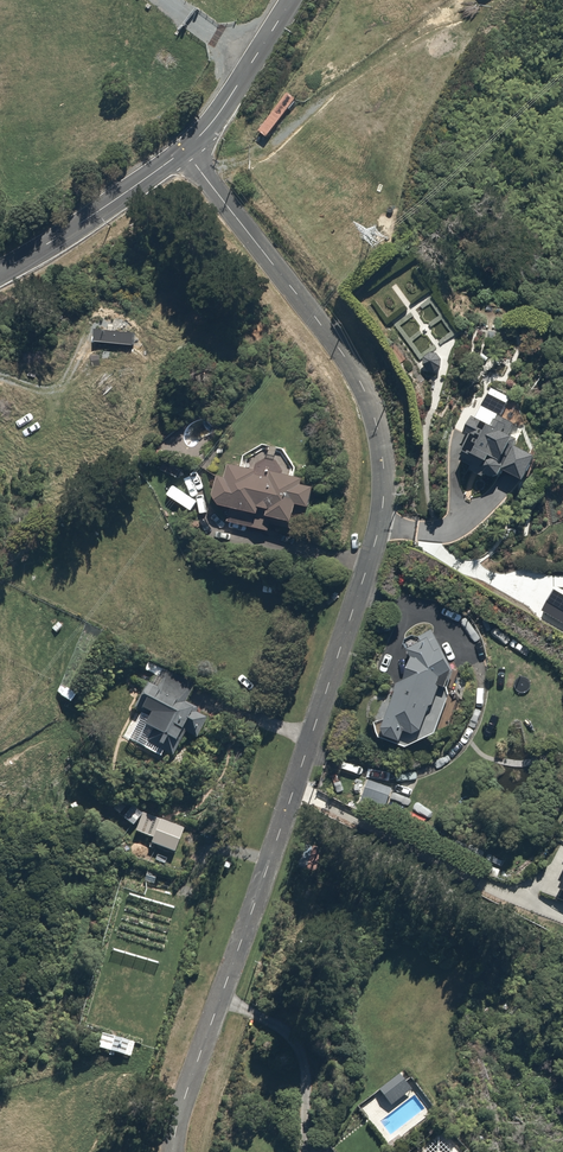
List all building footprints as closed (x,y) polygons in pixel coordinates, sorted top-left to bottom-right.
[(434,351),(419,364),(429,376),(444,363),(434,351)] [(491,423),(474,415),(452,460),(479,473),(481,469),(495,476),(499,468),(522,479),(536,452),(518,443),(521,438),(510,432),(513,425),(495,415),(491,423)] [(255,469),(225,463),(223,475),(214,473),(209,501),(229,505),(226,521),(267,529),(269,521),(293,526),(298,501),(308,503),(312,480),(284,474),(283,473),(283,472),(283,471),(283,470),(282,469),(282,468),(281,467),(281,466),(280,465),(279,464),(278,463),(277,462),(276,462),(275,461),(274,461),(273,460),(272,460),(271,460),(270,460),(269,460),(267,460),(266,460),(265,460),(264,460),(263,461),(262,461),(261,462),(260,462),(259,463),(258,464),(257,465),(257,466),(256,467),(255,468),(255,469)] [(448,657),(454,642),(419,628),(380,728),(398,735),(394,742),(403,746),(432,735),(460,662),(448,657)] [(143,681),(131,705),(145,712),(138,725),(147,729),(140,744),(172,760),(186,731),(200,738),(211,715),(185,702),(191,689),(160,674),(154,687),(143,681)] [(395,785),(369,774),(357,802),(383,813),(395,785)] [(189,826),(143,809),(134,832),(152,839),(150,844),(178,855),(189,826)] [(399,1072),(376,1090),(389,1106),(411,1088),(399,1072)]
